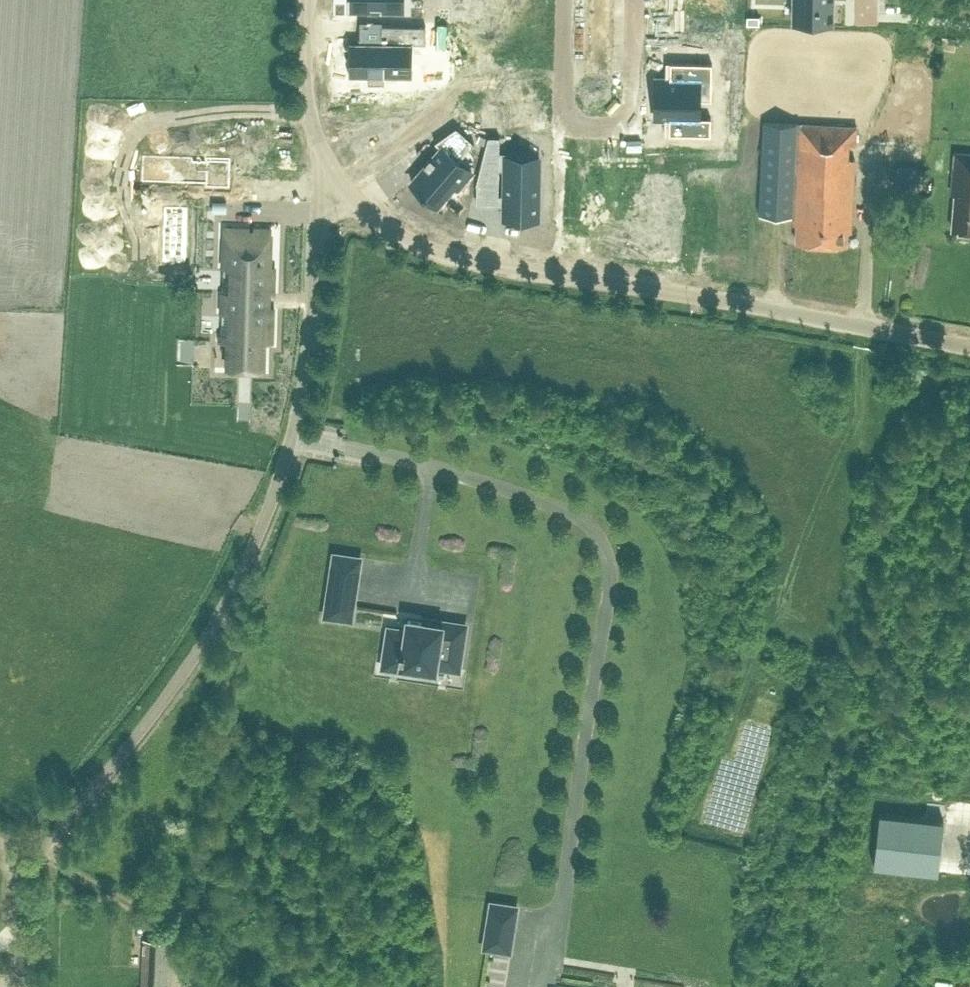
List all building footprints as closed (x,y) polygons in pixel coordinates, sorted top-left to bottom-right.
[(790,15),(832,16),(832,0),(790,0),(790,15)] [(747,14),(746,22),(758,22),(759,14),(747,14)] [(350,40),(349,72),(368,73),(368,81),(384,81),(384,73),(397,73),(397,57),(403,57),(403,41),(426,41),(426,24),(381,23),(381,41),(350,40)] [(654,75),(653,96),(698,97),(699,78),(711,78),(711,60),(664,59),(664,75),(654,75)] [(698,97),(653,96),(653,117),(663,117),(663,133),(710,134),(710,116),(698,115),(698,97)] [(854,141),(855,123),(762,118),(757,211),(792,213),(791,220),(795,221),(794,237),(844,240),(844,228),(849,228),(853,155),(845,155),(846,140),(854,141)] [(741,125),(729,124),(728,137),(740,138),(741,125)] [(426,163),(412,179),(423,189),(422,191),(425,193),(426,192),(434,199),(451,180),(458,186),(472,170),(458,158),(474,140),(456,125),(435,140),(441,146),(433,155),(431,154),(424,162),(426,163)] [(484,149),(488,134),(479,130),(477,143),(484,149)] [(499,182),(500,134),(488,134),(484,149),(476,181),(499,182)] [(953,149),(950,190),(953,190),(950,226),(969,227),(969,150),(953,149)] [(505,154),(504,213),(538,214),(539,155),(505,154)] [(146,187),(233,190),(234,165),(212,164),(191,163),(170,162),(170,159),(147,158),(146,187)] [(663,236),(723,237),(723,165),(653,164),(651,232),(663,232),(663,236)] [(898,203),(916,204),(917,168),(898,167),(898,203)] [(278,191),(268,186),(262,200),(273,204),(278,191)] [(263,366),(264,339),(272,339),(273,305),(268,305),(268,290),(273,291),(274,265),(269,265),(271,227),(254,227),(254,230),(249,230),(249,226),(225,226),(224,243),(223,266),(222,289),(221,311),(222,311),(221,331),(221,339),(227,339),(237,339),(236,366),(263,366)] [(322,615),(329,616),(329,612),(341,613),(341,618),(348,619),(357,558),(331,554),(322,615)] [(381,653),(399,655),(397,664),(431,669),(432,665),(455,668),(459,643),(436,639),(438,625),(404,619),(403,630),(385,627),(381,653)] [(942,817),(879,810),(873,863),(937,870),(942,817)] [(480,947),(487,948),(488,944),(500,946),(499,950),(506,951),(513,906),(488,902),(480,947)] [(168,938),(141,936),(140,963),(141,963),(140,979),(140,986),(165,986),(165,980),(166,980),(167,965),(168,938)] [(205,968),(205,958),(195,957),(194,968),(205,968)] [(204,971),(203,981),(214,982),(214,971),(204,971)]
